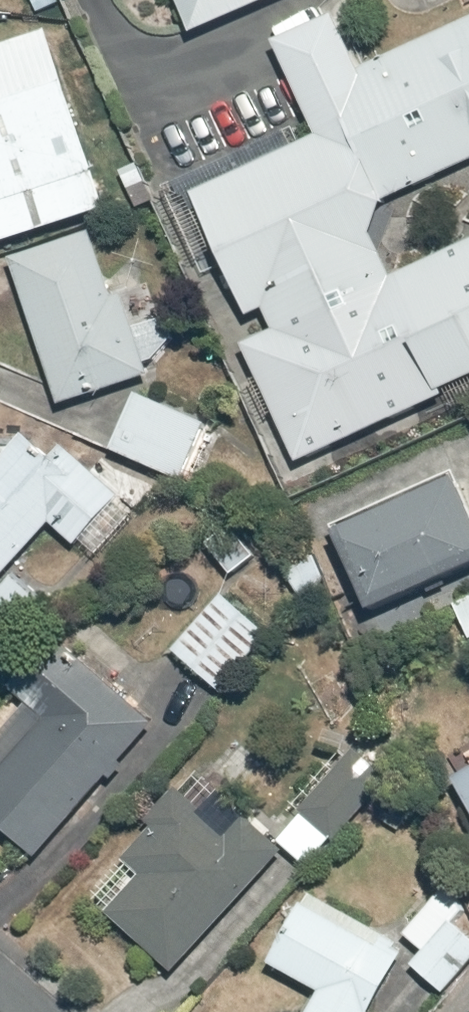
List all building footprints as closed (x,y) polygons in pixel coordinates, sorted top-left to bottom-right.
[(196,43),(292,0),(176,0),(196,43)] [(203,198),(265,335),(249,342),(303,459),(468,385),(468,241),(391,276),(362,213),(468,165),(468,18),(363,66),(342,19),(277,48),(320,145),(203,198)] [(110,211),(49,35),(0,50),(0,246),(110,211)] [(94,234),(10,260),(60,408),(152,377),(126,297),(116,299),(94,234)] [(206,420),(140,389),(112,450),(177,481),(206,420)] [(5,577),(52,526),(78,548),(123,496),(64,445),(52,459),(26,435),(0,465),(0,573),(5,577)] [(460,480),(339,535),(375,614),(468,571),(468,499),(460,480)] [(18,570),(0,590),(0,629),(10,638),(48,596),(18,570)] [(275,632),(226,588),(174,647),(223,691),(275,632)] [(456,599),(468,631),(468,594),(456,599)] [(38,860),(157,727),(64,646),(18,693),(47,721),(0,775),(0,826),(38,860)] [(281,840),(313,868),(400,769),(357,731),(298,797),(310,808),(281,840)] [(456,779),(468,801),(468,772),(456,779)] [(110,916),(175,975),(289,852),(252,819),(231,841),(180,792),(151,822),(159,831),(131,861),(147,875),(110,916)] [(453,876),(407,931),(426,947),(411,966),(445,994),(468,964),(468,906),(453,876)] [(303,906),(272,966),(324,995),(314,1011),(376,1011),(404,960),(303,906)]
